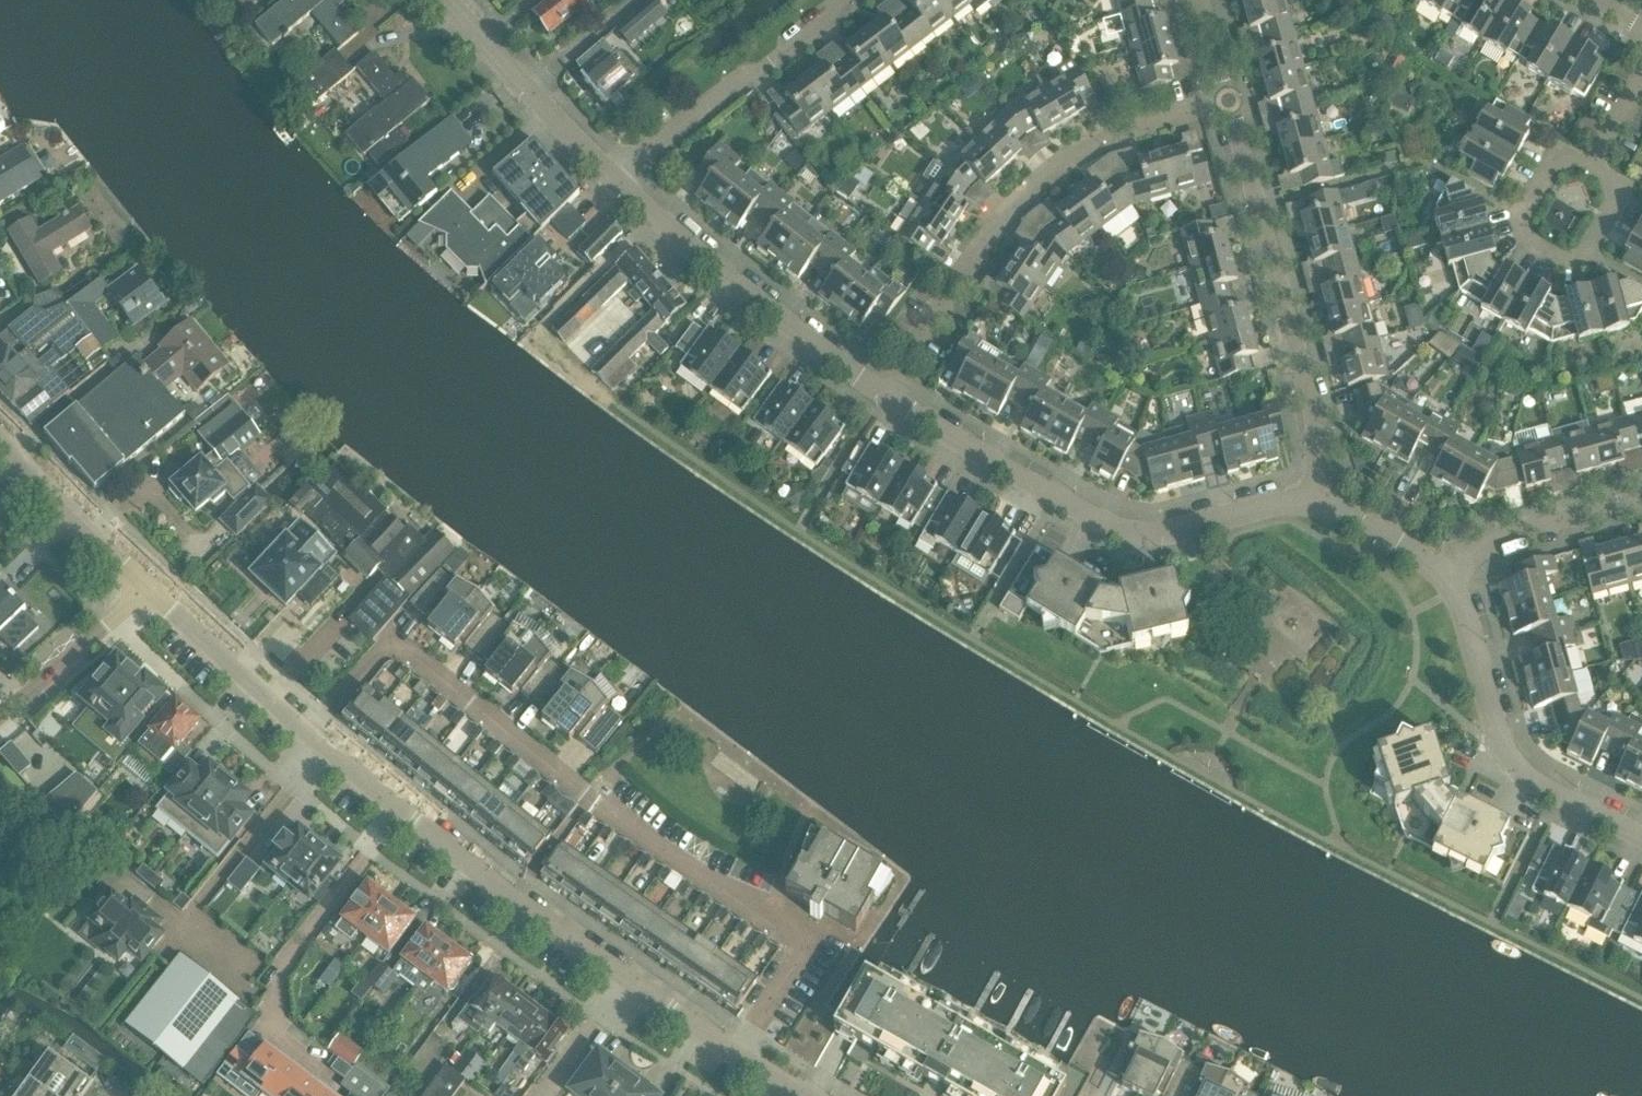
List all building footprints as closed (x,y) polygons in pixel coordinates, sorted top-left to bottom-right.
[(259,18),(278,40),(305,18),(333,52),(354,35),(326,2),(329,0),(280,0),(259,18)] [(549,34),(587,5),(583,0),(552,0),(533,14),(548,34),(549,34)] [(902,19),(921,44),(921,43),(920,41),(930,33),(932,35),(951,20),(936,0),(909,0),(906,2),(913,11),(902,19)] [(951,20),(970,6),(976,13),(987,4),(984,0),(936,0),(951,20)] [(1121,17),(1151,8),(1149,0),(1117,0),(1121,17)] [(1263,41),(1293,33),(1284,0),(1246,0),(1247,5),(1243,6),(1250,31),(1260,28),(1263,41)] [(1452,20),(1464,0),(1419,0),(1417,4),(1440,17),(1442,14),(1452,20)] [(1483,43),(1508,2),(1505,0),(1464,0),(1452,20),(1462,26),(1460,30),(1461,30),(1456,37),(1473,47),(1477,40),(1483,43)] [(1507,54),(1517,60),(1538,26),(1528,20),(1530,15),(1508,2),(1483,43),(1505,57),(1507,54)] [(645,13),(620,34),(631,47),(656,26),(668,16),(657,3),(645,13)] [(1121,17),(1132,54),(1171,43),(1165,19),(1155,22),(1151,8),(1121,17)] [(1375,11),(1368,23),(1389,35),(1396,24),(1375,11)] [(885,19),(865,34),(890,67),(910,52),(908,50),(919,42),(920,44),(921,44),(902,19),(891,27),(885,19)] [(1526,69),(1548,83),(1573,41),(1551,28),(1548,32),(1538,26),(1517,60),(1528,66),(1526,69)] [(1257,56),(1263,80),(1303,69),(1293,33),(1263,41),(1267,54),(1257,56)] [(852,57),(841,65),(860,90),(861,90),(859,88),(869,80),(871,82),(890,67),(865,34),(846,49),(852,57)] [(1008,38),(1000,45),(1006,52),(1014,46),(1008,38)] [(1573,41),(1548,83),(1571,96),(1573,93),(1584,100),(1604,66),(1593,60),(1596,55),(1573,41)] [(586,77),(583,79),(605,106),(630,85),(608,59),(614,54),(604,42),(576,65),(586,77)] [(1171,43),(1132,54),(1142,91),(1172,83),(1168,69),(1178,66),(1171,43)] [(396,84),(398,83),(374,54),(356,69),(386,104),(347,137),(364,157),(367,155),(379,168),(408,143),(397,130),(430,102),(413,81),(402,91),(401,91),(402,91),(396,84)] [(1398,57),(1390,68),(1399,75),(1407,64),(1398,57)] [(1060,79),(1043,89),(1064,124),(1085,112),(1080,103),(1092,95),(1072,61),(1055,71),(1060,79)] [(345,62),(310,92),(318,102),(354,73),(345,62)] [(824,65),(804,80),(830,114),(849,99),(848,96),(858,88),(860,91),(860,90),(841,65),(830,74),(824,65)] [(1280,101),(1283,114),(1313,106),(1303,69),(1263,80),(1270,104),(1280,101)] [(978,75),(969,83),(973,87),(982,89),(986,85),(978,75)] [(830,114),(804,80),(785,95),(791,104),(780,113),(781,115),(774,120),(790,141),(797,135),(799,137),(800,137),(798,134),(808,126),(810,129),(830,114)] [(1415,83),(1408,87),(1412,95),(1419,91),(1415,83)] [(1099,86),(1092,91),(1096,99),(1104,94),(1099,86)] [(1043,89),(1006,111),(1025,135),(1037,128),(1043,137),(1064,124),(1043,89)] [(926,98),(925,108),(933,108),(934,99),(926,98)] [(1486,112),(1473,135),(1515,159),(1528,136),(1524,134),(1530,122),(1496,103),(1490,114),(1486,112)] [(1277,130),(1283,154),(1323,143),(1313,106),(1283,114),(1287,127),(1277,130)] [(1533,109),(1528,117),(1537,122),(1542,114),(1533,109)] [(1006,111),(975,140),(1004,170),(1021,153),(1014,145),(1025,135),(1006,111)] [(406,157),(384,175),(379,180),(413,221),(419,217),(415,213),(437,194),(427,182),(458,157),(473,144),(452,118),(437,131),(437,132),(406,157)] [(1515,159),(1473,135),(1460,158),(1464,160),(1457,171),(1491,190),(1498,179),(1502,182),(1515,159)] [(975,140),(944,169),(967,189),(978,179),(986,187),(1004,170),(975,140)] [(568,206),(580,195),(537,146),(534,141),(493,176),(541,232),(550,224),(568,206)] [(1323,143),(1283,154),(1290,177),(1300,175),(1304,188),(1344,177),(1340,161),(1329,164),(1323,143)] [(695,199),(716,215),(744,180),(734,172),(741,163),(719,146),(702,167),(713,176),(695,199)] [(40,179),(36,173),(42,170),(29,149),(23,152),(22,150),(0,163),(0,204),(40,179)] [(1185,149),(1162,155),(1173,195),(1210,185),(1202,155),(1188,159),(1185,149)] [(1398,152),(1383,156),(1385,165),(1401,161),(1398,152)] [(1141,172),(1119,178),(1133,206),(1173,195),(1162,155),(1138,162),(1141,172)] [(934,184),(920,205),(954,228),(968,208),(959,202),(967,189),(944,169),(935,163),(924,178),(934,184)] [(764,217),(782,195),(769,185),(768,187),(750,172),(744,180),(716,215),(736,231),(754,209),(764,217)] [(849,178),(839,192),(848,199),(859,185),(849,178)] [(1095,183),(1075,197),(1100,230),(1133,206),(1119,178),(1101,191),(1095,183)] [(1434,218),(1441,243),(1488,230),(1481,205),(1476,206),(1473,194),(1451,182),(1436,208),(1438,217),(1434,218)] [(489,197),(472,214),(452,193),(418,226),(448,238),(448,251),(467,270),(479,270),(486,287),(532,241),(489,197)] [(1301,217),(1307,241),(1347,230),(1337,193),(1307,201),(1311,215),(1301,217)] [(782,195),(764,217),(775,225),(757,248),(777,264),(812,221),(793,206),(794,205),(782,195)] [(1062,220),(1045,233),(1067,255),(1100,230),(1075,197),(1055,212),(1062,220)] [(954,228),(920,205),(898,237),(923,255),(932,243),(940,248),(954,228)] [(587,225),(568,206),(550,224),(569,242),(587,225)] [(1223,207),(1209,211),(1212,222),(1226,218),(1223,207)] [(79,210),(38,235),(30,222),(9,234),(41,285),(61,273),(50,255),(91,230),(79,210)] [(816,258),(826,266),(843,244),(813,220),(812,221),(777,264),(798,280),(816,258)] [(591,265),(622,234),(610,221),(579,252),(591,265)] [(1180,232),(1190,270),(1231,259),(1224,235),(1214,238),(1210,224),(1180,232)] [(1638,229),(1625,252),(1629,254),(1623,265),(1641,276),(1641,231),(1638,229)] [(1324,262),(1328,275),(1357,267),(1347,230),(1307,241),(1314,265),(1324,262)] [(1452,267),(1459,293),(1493,267),(1490,257),(1495,256),(1488,230),(1441,243),(1448,268),(1452,267)] [(1153,231),(1146,233),(1149,241),(1156,238),(1153,231)] [(1431,232),(1400,241),(1403,253),(1435,244),(1431,232)] [(1024,245),(1010,265),(1044,289),(1067,255),(1045,233),(1033,251),(1024,245)] [(565,283),(550,267),(556,261),(538,242),(491,288),(494,292),(495,292),(510,307),(525,292),(529,296),(526,298),(533,305),(536,303),(540,307),(546,301),(548,299),(561,287),(565,283)] [(819,297),(839,313),(867,278),(848,263),(856,254),(843,244),(826,266),(836,274),(819,297)] [(565,344),(617,294),(610,286),(622,275),(624,277),(627,275),(632,280),(649,265),(643,259),(636,251),(636,252),(616,268),(571,312),(570,311),(568,314),(568,315),(565,318),(563,319),(564,320),(552,330),(565,344)] [(1190,270),(1200,307),(1231,298),(1227,286),(1237,283),(1231,259),(1190,270)] [(642,298),(654,312),(673,293),(649,265),(632,280),(627,275),(624,277),(622,275),(610,286),(617,294),(629,283),(636,290),(629,296),(636,304),(642,298)] [(1044,289),(1010,265),(996,286),(1005,292),(997,304),(1023,321),(1044,289)] [(1321,291),(1327,315),(1367,304),(1357,267),(1328,275),(1331,288),(1321,291)] [(1480,310),(1503,323),(1527,281),(1504,268),(1502,272),(1493,267),(1459,293),(1482,306),(1480,310)] [(1143,270),(1131,273),(1134,285),(1146,281),(1143,270)] [(102,281),(69,306),(103,352),(120,339),(107,321),(101,320),(92,309),(111,296),(133,325),(131,337),(132,337),(133,335),(142,336),(149,332),(150,331),(151,329),(151,328),(151,327),(151,325),(151,324),(151,323),(150,320),(148,318),(148,317),(163,305),(158,298),(158,297),(156,293),(153,287),(150,284),(148,282),(145,279),(145,280),(144,279),(138,272),(117,287),(116,285),(108,284),(106,286),(102,281)] [(867,278),(839,313),(860,329),(877,307),(889,315),(906,294),(893,283),(885,292),(867,278)] [(1528,332),(1551,346),(1556,303),(1547,298),(1550,294),(1527,281),(1503,323),(1526,336),(1528,332)] [(1591,289),(1603,335),(1629,328),(1628,325),(1636,322),(1641,312),(1641,291),(1629,284),(1617,287),(1616,282),(1591,289)] [(84,283),(60,300),(65,307),(89,290),(84,283)] [(1556,303),(1551,346),(1577,339),(1578,342),(1603,335),(1591,289),(1565,296),(1567,301),(1556,303)] [(673,293),(654,312),(646,319),(592,373),(613,391),(624,380),(636,368),(629,360),(647,343),(661,357),(668,350),(654,336),(665,325),(685,307),(673,293)] [(1200,307),(1210,343),(1251,332),(1244,309),(1234,311),(1231,298),(1200,307)] [(991,304),(984,314),(992,319),(999,309),(991,304)] [(1344,336),(1348,348),(1377,340),(1367,304),(1327,315),(1334,338),(1344,336)] [(69,306),(68,306),(48,315),(33,311),(9,331),(19,344),(11,353),(9,351),(0,360),(0,393),(31,427),(32,426),(54,409),(54,408),(111,363),(103,352),(69,306)] [(1419,311),(1405,315),(1410,331),(1423,327),(1419,311)] [(161,325),(168,333),(178,324),(171,316),(161,325)] [(162,351),(144,366),(165,391),(183,376),(197,393),(228,367),(191,322),(160,348),(162,351)] [(680,368),(711,391),(740,352),(709,329),(705,333),(693,325),(676,349),(687,358),(680,368)] [(1251,332),(1210,343),(1221,381),(1251,373),(1247,359),(1257,356),(1251,332)] [(960,377),(952,391),(975,404),(997,365),(1001,357),(981,346),(982,343),(968,335),(954,359),(966,366),(960,377)] [(1105,337),(1095,354),(1115,349),(1105,337)] [(1084,340),(1077,351),(1089,359),(1096,348),(1084,340)] [(1377,340),(1348,348),(1351,361),(1341,364),(1348,389),(1388,378),(1377,340)] [(1132,348),(1125,354),(1131,362),(1138,356),(1132,348)] [(1482,360),(1461,348),(1454,361),(1475,373),(1482,360)] [(740,352),(711,391),(743,414),(771,375),(740,352)] [(997,365),(975,404),(997,417),(1012,392),(1023,399),(1037,374),(1023,366),(1022,369),(1001,357),(997,365)] [(165,391),(144,366),(137,358),(45,436),(70,466),(72,465),(95,492),(186,416),(165,391)] [(1035,405),(1021,430),(1043,443),(1065,404),(1045,392),(1051,382),(1037,374),(1023,399),(1035,405)] [(753,422),(785,445),(814,406),(782,383),(753,422)] [(1362,439),(1384,452),(1411,406),(1378,387),(1354,394),(1358,407),(1374,417),(1362,439)] [(1264,418),(1241,424),(1253,468),(1278,461),(1270,433),(1283,430),(1275,403),(1260,407),(1264,418)] [(198,433),(223,464),(258,435),(234,404),(198,433)] [(1065,404),(1043,443),(1066,456),(1080,431),(1091,438),(1105,413),(1092,405),(1086,416),(1065,404)] [(814,406),(785,445),(816,468),(845,429),(814,406)] [(1421,440),(1432,447),(1446,422),(1433,415),(1431,417),(1411,406),(1384,452),(1407,465),(1421,440)] [(1097,455),(1089,469),(1112,482),(1120,469),(1138,438),(1117,426),(1119,421),(1105,413),(1091,438),(1103,444),(1097,455)] [(1626,420),(1634,449),(1641,447),(1641,415),(1626,420)] [(1215,419),(1201,423),(1208,450),(1220,447),(1223,458),(1228,474),(1253,468),(1241,424),(1225,429),(1223,423),(1216,424),(1215,419)] [(1626,420),(1589,430),(1600,470),(1624,463),(1621,453),(1634,449),(1626,420)] [(1430,478),(1453,491),(1475,452),(1454,441),(1460,430),(1446,422),(1432,447),(1444,453),(1430,478)] [(1189,433),(1166,439),(1168,445),(1179,488),(1204,481),(1197,453),(1208,450),(1201,423),(1187,427),(1189,433)] [(1587,424),(1551,434),(1552,440),(1560,470),(1573,466),(1576,476),(1582,474),(1600,470),(1589,430),(1587,424)] [(1138,438),(1120,469),(1135,478),(1140,469),(1147,467),(1149,475),(1154,495),(1179,488),(1168,445),(1166,439),(1165,437),(1150,441),(1140,435),(1138,438)] [(178,439),(171,445),(179,454),(186,449),(178,439)] [(1552,440),(1515,450),(1525,490),(1550,483),(1548,473),(1560,470),(1552,440)] [(845,487),(879,508),(904,466),(870,446),(868,450),(859,444),(841,473),(851,479),(845,487)] [(1475,452),(1453,491),(1475,504),(1488,481),(1505,491),(1518,487),(1511,463),(1508,452),(1504,453),(1502,451),(1496,451),(1494,453),(1490,451),(1486,459),(1475,452)] [(195,512),(210,500),(213,504),(226,493),(237,505),(220,521),(236,538),(272,502),(261,491),(251,491),(247,489),(248,488),(227,463),(220,468),(210,455),(202,462),(201,461),(168,489),(180,503),(184,499),(195,512)] [(819,473),(809,478),(810,486),(818,491),(831,469),(824,464),(819,473)] [(307,486),(291,503),(302,514),(304,513),(331,538),(330,539),(346,554),(345,555),(369,578),(384,563),(393,572),(350,622),(373,642),(409,600),(456,552),(434,530),(424,541),(408,526),(404,531),(390,518),(385,513),(386,512),(337,465),(313,491),(307,486)] [(914,524),(920,528),(939,497),(933,494),(937,487),(904,466),(879,508),(912,528),(914,524)] [(926,531),(918,544),(931,552),(937,543),(957,555),(982,514),(948,494),(944,500),(939,497),(920,528),(926,531)] [(982,514),(957,555),(999,582),(1022,544),(1013,538),(1015,534),(982,514)] [(264,563),(252,576),(266,588),(264,590),(265,590),(266,589),(271,594),(270,595),(271,596),(272,595),(286,607),(298,594),(300,596),(310,606),(309,606),(310,607),(339,577),(338,576),(338,577),(336,575),(327,567),(325,565),(334,556),(300,525),(292,533),(290,532),(287,529),(287,528),(286,527),(275,540),(259,557),(258,557),(258,558),(259,559),(259,558),(262,561),(264,563)] [(1618,546),(1629,586),(1641,583),(1641,540),(1618,546)] [(1629,586),(1618,546),(1595,553),(1597,563),(1583,567),(1592,596),(1629,586)] [(1037,548),(1008,596),(1026,608),(1027,609),(1027,610),(1041,618),(1041,619),(1044,634),(1059,631),(1059,629),(1075,639),(1076,639),(1099,653),(1100,653),(1104,654),(1105,654),(1120,650),(1121,650),(1132,647),(1132,648),(1149,644),(1149,645),(1162,653),(1170,640),(1170,639),(1188,634),(1183,614),(1190,604),(1179,599),(1174,578),(1119,592),(1118,592),(1117,592),(1115,593),(1113,593),(1111,592),(1110,592),(1108,592),(1107,591),(1105,590),(1095,584),(1078,573),(1055,559),(1037,548)] [(1499,587),(1506,612),(1549,600),(1543,578),(1555,574),(1550,559),(1524,567),(1527,579),(1499,587)] [(428,628),(441,639),(478,593),(456,581),(455,582),(456,583),(455,584),(441,572),(409,604),(427,619),(428,618),(433,621),(428,628)] [(18,647),(19,648),(39,629),(37,628),(37,629),(22,613),(26,610),(24,608),(24,609),(15,600),(16,599),(2,586),(0,588),(0,635),(3,631),(18,647)] [(463,648),(474,657),(502,622),(492,614),(493,613),(494,614),(495,613),(478,593),(441,639),(455,650),(460,643),(465,647),(463,648)] [(1008,596),(999,610),(1019,623),(1027,610),(1027,609),(1026,608),(1008,596)] [(1541,630),(1544,641),(1571,634),(1567,620),(1556,623),(1549,600),(1506,612),(1513,637),(1541,630)] [(485,674),(499,685),(535,639),(513,627),(512,628),(513,629),(512,630),(502,622),(474,657),(485,665),(486,664),(490,667),(485,674)] [(1520,660),(1526,685),(1569,674),(1563,651),(1575,648),(1571,634),(1544,641),(1547,653),(1520,660)] [(521,694),(531,703),(560,668),(550,660),(550,659),(551,660),(552,659),(535,639),(499,685),(512,696),(517,689),(522,693),(521,694)] [(1633,647),(1637,661),(1641,661),(1641,645),(1633,647)] [(34,727),(3,755),(46,806),(67,831),(93,799),(118,770),(111,765),(118,757),(144,727),(143,727),(168,698),(164,695),(153,685),(116,654),(96,672),(97,672),(102,677),(101,678),(104,681),(89,699),(88,700),(77,690),(76,690),(52,711),(34,727)] [(394,677),(402,683),(411,672),(403,666),(394,677)] [(542,720),(556,731),(593,686),(571,674),(570,675),(571,675),(570,677),(560,668),(531,703),(542,711),(543,710),(547,714),(542,720)] [(1554,715),(1558,730),(1578,724),(1582,726),(1587,716),(1586,716),(1579,713),(1575,699),(1576,699),(1569,674),(1526,685),(1533,710),(1560,703),(1562,713),(1554,715)] [(413,692),(420,698),(429,687),(422,681),(413,692)] [(593,686),(556,731),(569,742),(574,735),(579,739),(578,741),(596,755),(624,720),(608,707),(608,706),(609,706),(610,706),(593,686)] [(351,726),(360,734),(385,703),(366,688),(346,713),(343,710),(336,719),(348,729),(351,726)] [(431,707),(439,713),(447,702),(440,696),(431,707)] [(369,741),(379,749),(404,718),(385,703),(360,734),(358,737),(367,744),(369,741)] [(161,767),(172,776),(191,753),(180,744),(198,723),(196,722),(195,718),(190,713),(185,712),(176,704),(132,755),(155,775),(161,767)] [(449,722),(457,728),(466,717),(458,711),(449,722)] [(1603,742),(1615,748),(1628,723),(1614,716),(1608,726),(1586,715),(1586,716),(1587,716),(1582,726),(1578,724),(1558,730),(1561,742),(1570,747),(1566,755),(1590,767),(1603,742)] [(1614,779),(1638,791),(1641,782),(1641,730),(1641,729),(1641,722),(1631,716),(1628,723),(1615,748),(1627,754),(1614,779)] [(388,756),(397,764),(422,733),(404,718),(379,749),(377,751),(385,759),(388,756)] [(484,732),(477,726),(468,736),(475,743),(484,732)] [(406,771),(416,778),(441,748),(422,733),(397,764),(395,766),(404,773),(406,771)] [(1394,809),(1403,836),(1406,839),(1503,887),(1528,836),(1457,801),(1454,799),(1452,797),(1450,794),(1448,791),(1449,791),(1431,736),(1376,754),(1394,809)] [(486,751),(494,757),(503,746),(495,740),(486,751)] [(424,785),(434,793),(459,763),(441,748),(416,778),(413,781),(422,788),(424,785)] [(505,766),(512,772),(521,761),(513,755),(505,766)] [(443,800),(452,808),(477,777),(459,763),(434,793),(432,796),(441,803),(443,800)] [(183,776),(156,809),(187,834),(232,778),(216,765),(213,769),(209,766),(200,777),(191,769),(189,768),(183,776)] [(523,781),(531,787),(539,776),(532,770),(523,781)] [(461,815),(471,823),(496,792),(477,777),(452,808),(450,811),(459,818),(461,815)] [(232,778),(187,834),(217,859),(244,825),(251,818),(249,817),(240,809),(248,798),(245,795),(248,791),(232,778)] [(558,791),(550,785),(541,796),(549,802),(558,791)] [(479,830),(489,838),(514,807),(496,792),(471,823),(469,825),(477,833),(479,830)] [(569,800),(560,811),(568,817),(577,806),(569,800)] [(498,845),(507,852),(532,822),(514,807),(489,838),(487,840),(496,847),(498,845)] [(593,818),(585,813),(577,824),(585,830),(593,818)] [(532,822),(507,852),(505,855),(514,862),(516,859),(527,868),(552,837),(532,822)] [(598,838),(606,844),(614,832),(606,827),(598,838)] [(286,838),(285,837),(284,837),(274,850),(275,850),(263,864),(273,872),(272,872),(276,875),(289,885),(319,847),(299,831),(294,836),(290,842),(286,838)] [(813,911),(810,916),(820,922),(823,916),(856,935),(887,879),(869,868),(871,865),(838,846),(836,850),(817,839),(786,895),(813,911)] [(617,852),(625,857),(633,846),(625,840),(617,852)] [(558,895),(560,892),(583,860),(562,846),(540,878),(551,886),(549,888),(558,895)] [(331,848),(327,853),(320,848),(319,847),(289,885),(310,901),(316,893),(317,893),(320,890),(319,889),(344,858),(331,848)] [(1531,892),(1567,909),(1588,866),(1553,848),(1551,852),(1540,847),(1525,877),(1529,870),(1540,876),(1531,892)] [(644,854),(636,865),(644,871),(652,859),(644,854)] [(227,883),(241,895),(260,871),(247,860),(227,883)] [(578,908),(580,905),(602,873),(583,860),(560,892),(570,899),(568,902),(578,908)] [(1607,940),(1611,932),(1631,892),(1621,887),(1623,883),(1588,866),(1567,909),(1589,921),(1585,928),(1607,940)] [(97,930),(101,933),(102,932),(108,936),(99,947),(119,964),(128,953),(142,964),(163,937),(155,930),(161,923),(143,909),(153,897),(115,867),(99,887),(111,896),(106,901),(103,899),(92,912),(96,915),(90,922),(98,928),(97,930)] [(136,875),(147,884),(153,875),(143,867),(136,875)] [(656,879),(664,884),(672,873),(664,867),(656,879)] [(597,922),(599,919),(622,887),(602,873),(580,905),(590,912),(588,915),(597,922)] [(153,875),(147,884),(157,892),(164,883),(153,875)] [(691,886),(683,881),(675,892),(683,898),(691,886)] [(368,939),(370,936),(393,904),(381,895),(381,891),(375,887),(371,887),(368,885),(352,906),(348,907),(344,913),(344,917),(342,920),(344,921),(337,930),(350,940),(357,932),(368,939)] [(616,935),(619,932),(641,900),(622,887),(599,919),(609,926),(607,929),(616,935)] [(1641,947),(1641,895),(1641,897),(1631,892),(1611,932),(1641,947)] [(694,906),(702,911),(710,900),(702,894),(694,906)] [(174,906),(182,913),(190,902),(182,895),(174,906)] [(636,949),(638,946),(660,913),(641,900),(619,932),(629,939),(627,942),(636,949)] [(393,904),(370,936),(382,944),(380,948),(389,955),(415,920),(406,913),(405,909),(399,905),(396,906),(393,904)] [(722,908),(714,919),(722,925),(730,913),(722,908)] [(655,962),(657,959),(680,927),(660,913),(638,946),(648,953),(646,956),(655,962)] [(741,921),(733,933),(741,938),(749,927),(741,921)] [(675,976),(677,973),(699,940),(680,927),(657,959),(667,966),(665,969),(675,976)] [(421,980),(448,945),(446,943),(445,939),(440,935),(436,936),(426,928),(392,974),(381,966),(368,984),(383,996),(396,978),(400,976),(415,988),(421,980)] [(753,946),(761,952),(769,940),(761,934),(753,946)] [(694,989),(696,986),(719,954),(699,940),(677,973),(687,980),(685,983),(694,989)] [(459,953),(448,945),(421,980),(431,987),(433,984),(448,994),(450,991),(454,991),(458,985),(458,981),(471,962),(469,960),(468,956),(462,952),(459,953)] [(713,1003),(716,1000),(738,967),(719,954),(696,986),(706,993),(704,996),(713,1003)] [(126,1026),(203,1088),(225,1059),(257,1019),(180,958),(126,1026)] [(335,961),(320,982),(329,989),(345,968),(335,961)] [(738,967),(716,1000),(726,1007),(724,1010),(737,1019),(743,1010),(740,1008),(758,981),(738,967)] [(854,992),(833,1028),(847,1035),(954,1095),(1060,1095),(1066,1086),(865,973),(854,992)] [(478,994),(468,1007),(481,1015),(474,1024),(482,1029),(510,990),(508,988),(507,985),(500,980),(496,980),(493,978),(480,996),(478,994)] [(350,997),(360,1005),(372,989),(362,981),(350,997)] [(510,990),(482,1029),(490,1035),(496,1026),(509,1036),(530,1005),(529,1004),(528,1000),(522,995),(518,996),(510,990)] [(520,1045),(493,1083),(501,1088),(503,1086),(508,1079),(516,1067),(550,1020),(543,1014),(542,1011),(536,1006),(532,1006),(530,1005),(509,1036),(520,1045)] [(550,1020),(516,1067),(524,1073),(536,1057),(547,1065),(557,1052),(554,1050),(567,1032),(564,1030),(563,1026),(557,1022),(553,1022),(550,1020)] [(1122,1088),(1138,1095),(1163,1043),(1139,1036),(1138,1039),(1126,1033),(1107,1073),(1119,1080),(1120,1078),(1125,1081),(1122,1088)] [(73,1037),(64,1049),(92,1070),(101,1057),(73,1037)] [(363,1054),(339,1037),(329,1051),(354,1068),(363,1054)] [(1193,1066),(1182,1060),(1184,1058),(1163,1043),(1138,1095),(1178,1095),(1193,1066)] [(217,1076),(244,1095),(259,1095),(261,1093),(286,1061),(278,1055),(267,1046),(266,1047),(253,1064),(236,1051),(236,1052),(217,1076)] [(29,1080),(51,1095),(77,1095),(87,1083),(92,1087),(93,1085),(49,1053),(29,1080)] [(447,1062),(454,1067),(461,1058),(454,1053),(447,1062)] [(482,1065),(466,1053),(452,1072),(467,1083),(482,1065)] [(577,1095),(614,1095),(630,1075),(617,1066),(614,1071),(608,1066),(610,1062),(599,1054),(571,1091),(577,1095)] [(339,1060),(331,1070),(338,1075),(346,1065),(339,1060)] [(261,1093),(265,1095),(289,1095),(305,1076),(286,1061),(261,1093)] [(346,1065),(338,1075),(345,1081),(353,1070),(346,1065)] [(1229,1075),(1205,1068),(1204,1071),(1193,1066),(1178,1095),(1219,1095),(1229,1075)] [(466,1082),(446,1068),(425,1095),(455,1095),(466,1082)] [(341,1087),(352,1095),(372,1095),(377,1089),(354,1070),(341,1087)] [(614,1095),(656,1095),(648,1090),(645,1094),(639,1089),(642,1084),(630,1075),(614,1095)] [(1248,1093),(1250,1090),(1229,1075),(1219,1095),(1256,1095),(1248,1093)] [(289,1095),(319,1095),(324,1090),(305,1076),(289,1095)] [(18,1095),(51,1095),(29,1080),(18,1095)] [(495,1095),(515,1095),(503,1086),(501,1088),(495,1095)]
